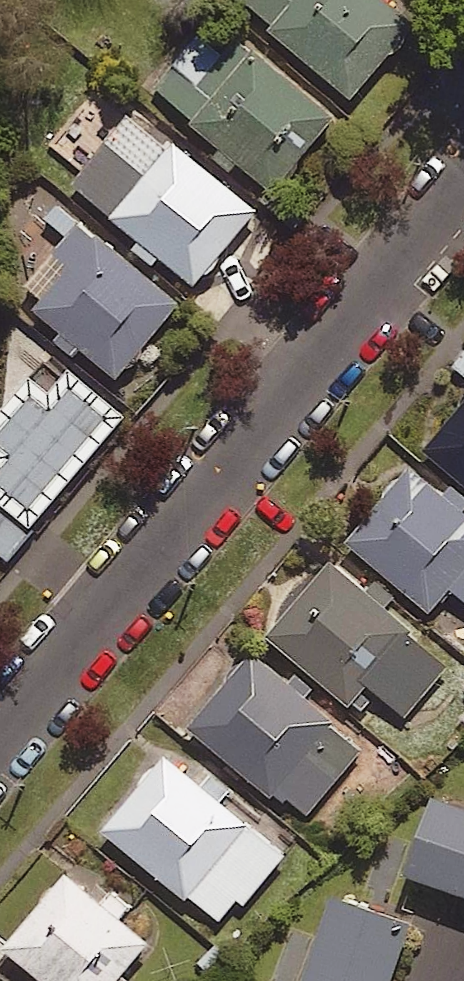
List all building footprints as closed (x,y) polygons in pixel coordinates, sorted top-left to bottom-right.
[(278,31),(275,35),(353,100),(413,27),(381,0),(241,0),(278,31)] [(226,69),(192,41),(151,91),(274,192),(333,120),(244,47),(226,69)] [(254,213),(127,112),(69,185),(196,286),(254,213)] [(68,359),(75,350),(115,382),(178,304),(77,222),(14,300),(33,315),(25,324),(68,359)] [(450,367),(463,378),(463,349),(450,367)] [(424,450),(463,482),(463,399),(424,450)] [(407,468),(345,542),(429,612),(449,588),(463,601),(463,516),(407,468)] [(446,668),(326,566),(266,637),(348,706),(365,687),(403,719),(446,668)] [(361,752),(249,656),(187,727),(277,805),(314,763),(335,782),(361,752)] [(103,834),(217,923),(234,901),(242,908),(283,855),(161,759),(103,834)] [(432,798),(404,875),(463,896),(463,810),(432,798)] [(64,876),(3,949),(41,980),(125,980),(119,976),(145,945),(116,920),(128,905),(113,892),(101,906),(64,876)] [(331,901),(304,980),(390,980),(408,928),(331,901)]
